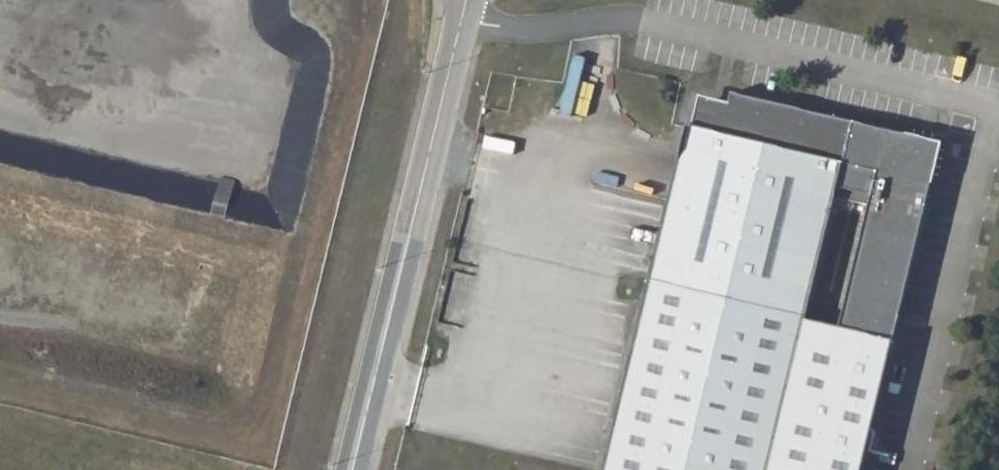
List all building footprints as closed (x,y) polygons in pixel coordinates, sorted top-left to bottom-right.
[(729,92),(727,102),(696,95),(689,126),(683,124),(683,127),(602,469),(861,469),(940,142),(729,92)]
